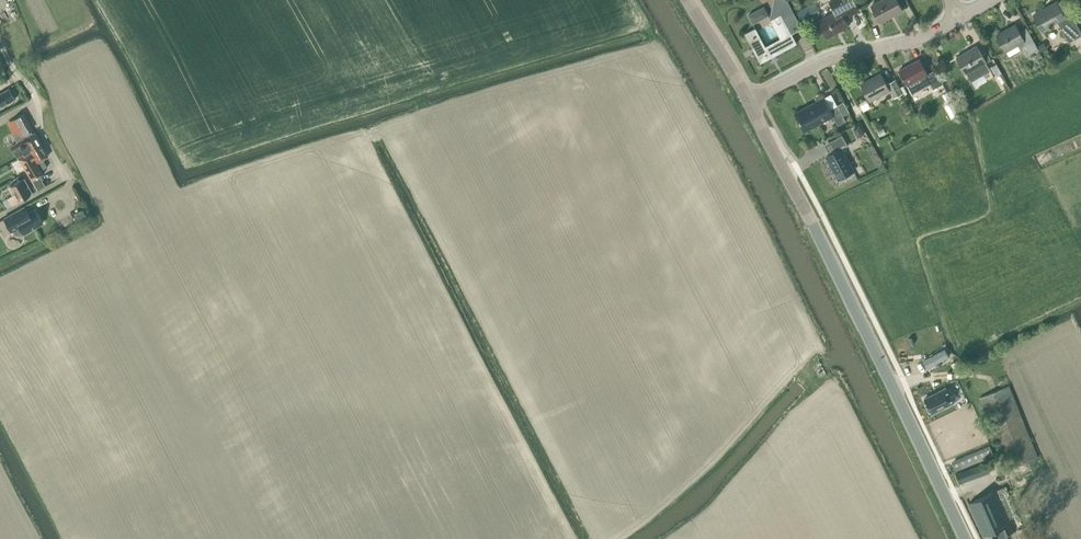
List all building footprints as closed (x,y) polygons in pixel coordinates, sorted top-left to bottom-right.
[(828,37),(848,27),(843,17),(859,9),(854,0),(831,0),(836,11),(832,13),(819,20),(828,37)] [(872,5),(881,22),(903,10),(898,0),(881,0),(872,5)] [(1043,31),(1052,26),(1051,24),(1059,20),(1065,30),(1063,31),(1069,42),(1080,35),(1080,30),(1069,9),(1064,13),(1057,1),(1034,14),(1043,31)] [(798,12),(802,19),(808,16),(805,9),(798,12)] [(746,33),(761,62),(797,43),(781,14),(771,19),(781,38),(765,46),(756,28),(746,33)] [(1038,48),(1027,27),(1020,31),(1016,24),(997,35),(1006,50),(1018,43),(1020,48),(1025,45),(1030,53),(1038,48)] [(1045,42),(1038,46),(1041,51),(1048,47),(1045,42)] [(976,45),(957,56),(972,81),(991,70),(986,62),(991,59),(985,49),(980,51),(976,45)] [(920,59),(899,69),(907,84),(911,91),(923,85),(930,81),(933,89),(944,83),(936,69),(930,72),(928,73),(920,59)] [(992,66),(997,75),(1001,72),(996,64),(992,66)] [(881,73),(861,83),(870,99),(890,89),(881,73)] [(887,83),(895,97),(903,93),(895,79),(887,83)] [(9,88),(0,93),(0,107),(14,98),(9,88)] [(838,125),(846,120),(837,104),(830,108),(824,97),(796,112),(805,130),(833,115),(838,125)] [(946,106),(949,112),(955,108),(952,103),(946,106)] [(17,142),(10,145),(18,157),(24,154),(30,150),(41,144),(34,132),(32,134),(30,130),(32,128),(24,114),(12,121),(18,132),(13,135),(17,142)] [(864,134),(859,125),(853,128),(858,137),(864,134)] [(848,145),(844,139),(842,135),(829,142),(834,152),(826,156),(839,179),(854,170),(842,148),(848,145)] [(30,151),(18,158),(32,180),(43,173),(41,170),(47,166),(43,159),(48,156),(41,144),(30,150),(30,151)] [(15,193),(8,197),(12,204),(30,195),(29,194),(32,193),(29,187),(24,178),(10,186),(15,193)] [(8,197),(7,197),(3,200),(7,207),(12,204),(8,197)] [(4,218),(11,231),(13,230),(15,233),(20,234),(23,232),(23,233),(43,222),(35,209),(28,213),(24,206),(4,218)] [(83,210),(74,214),(77,220),(85,216),(83,210)] [(939,352),(923,360),(927,368),(949,356),(946,352),(945,349),(939,352)] [(980,397),(1009,468),(1038,456),(1009,385),(980,397)] [(947,389),(953,402),(959,399),(952,386),(947,389)] [(950,397),(927,409),(935,425),(958,413),(950,397)] [(953,463),(957,470),(993,455),(989,448),(953,463)] [(959,483),(988,473),(985,463),(956,473),(959,483)] [(1002,536),(1014,531),(1024,527),(1006,485),(969,502),(984,536),(986,535),(987,538),(1003,538),(1002,536)]
